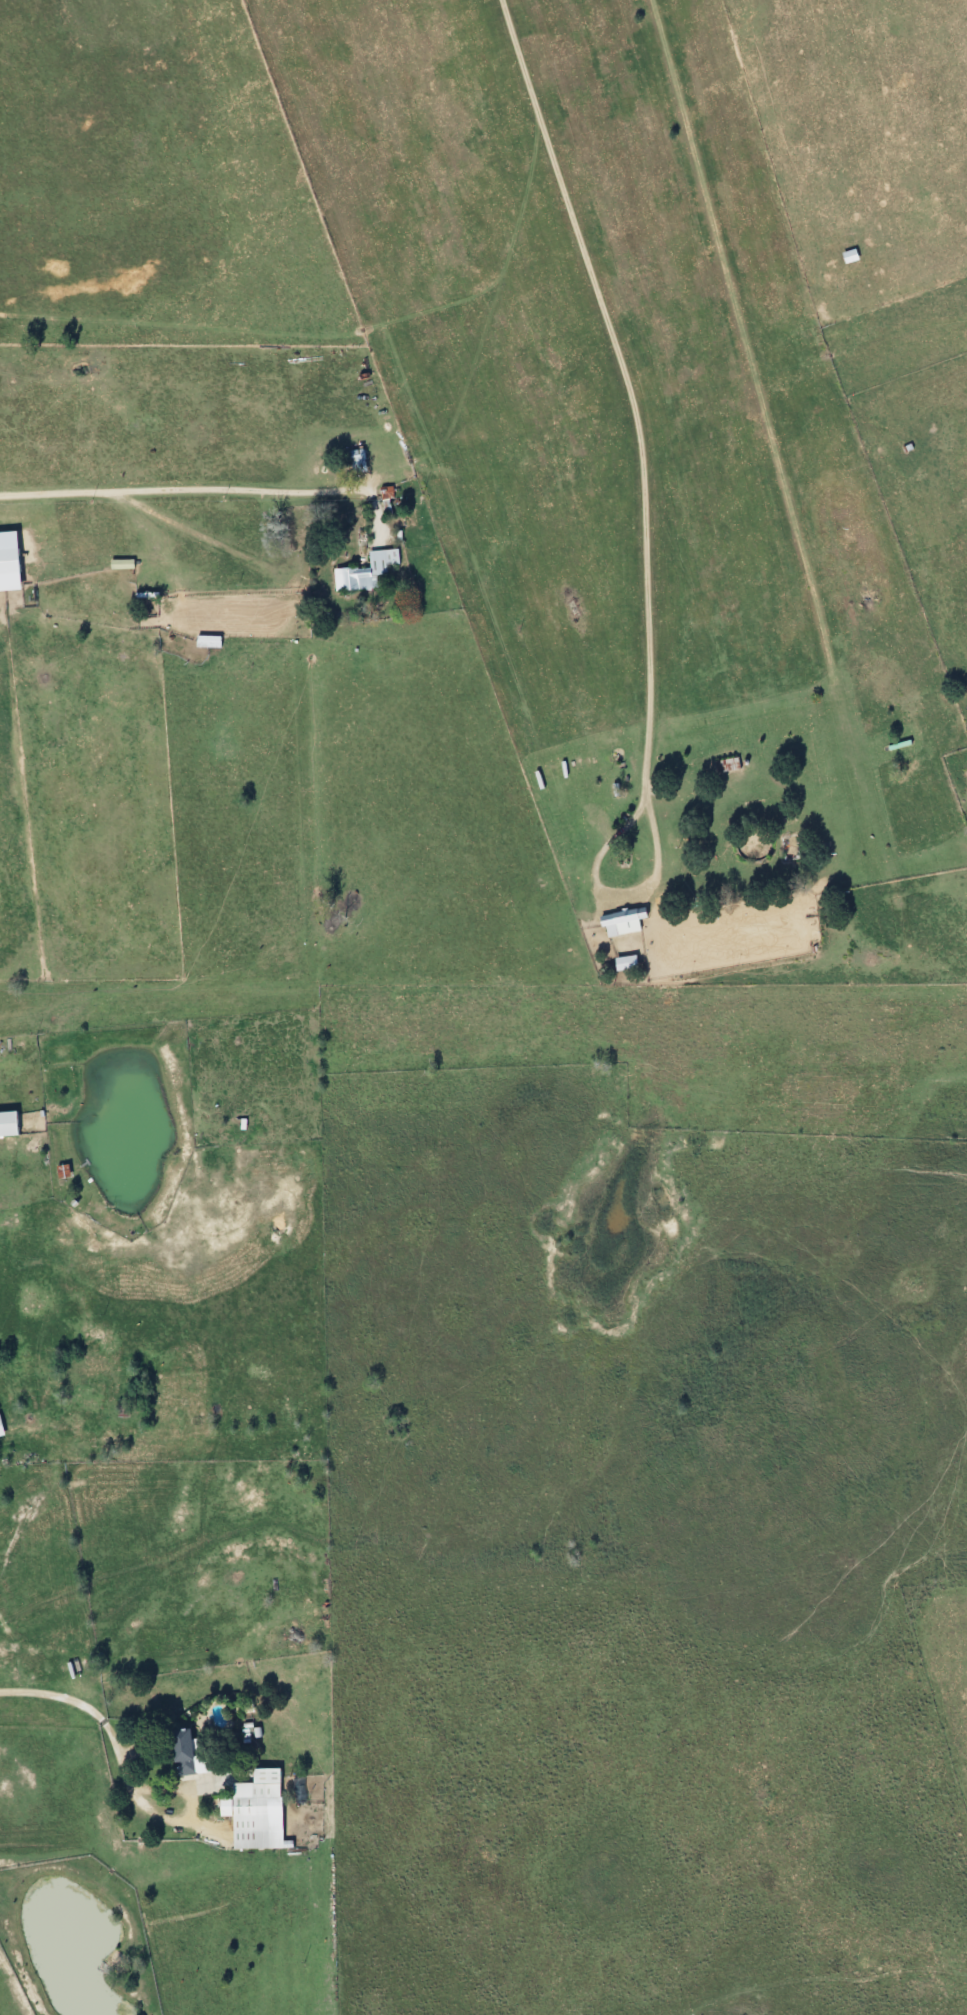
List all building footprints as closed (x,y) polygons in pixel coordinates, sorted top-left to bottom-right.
[(855,260),(851,248),(837,252),(841,265),(855,260)] [(345,449),(347,473),(363,471),(360,448),(345,449)] [(331,567),(332,590),(373,588),(372,574),(384,574),(384,565),(396,564),(395,549),(365,550),(365,566),(331,567)] [(216,635),(192,635),(192,647),(216,647),(216,635)] [(737,769),(735,758),(712,761),(713,771),(737,769)] [(637,930),(633,908),(608,912),(612,935),(637,930)] [(613,966),(624,969),(626,963),(614,961),(613,966)] [(0,1112),(0,1136),(14,1135),(13,1111),(0,1112)] [(167,1730),(171,1776),(192,1774),(188,1729),(167,1730)] [(263,1831),(263,1798),(276,1798),(276,1768),(248,1769),(248,1783),(227,1783),(228,1799),(215,1799),(215,1816),(228,1816),(228,1831),(263,1831)]
